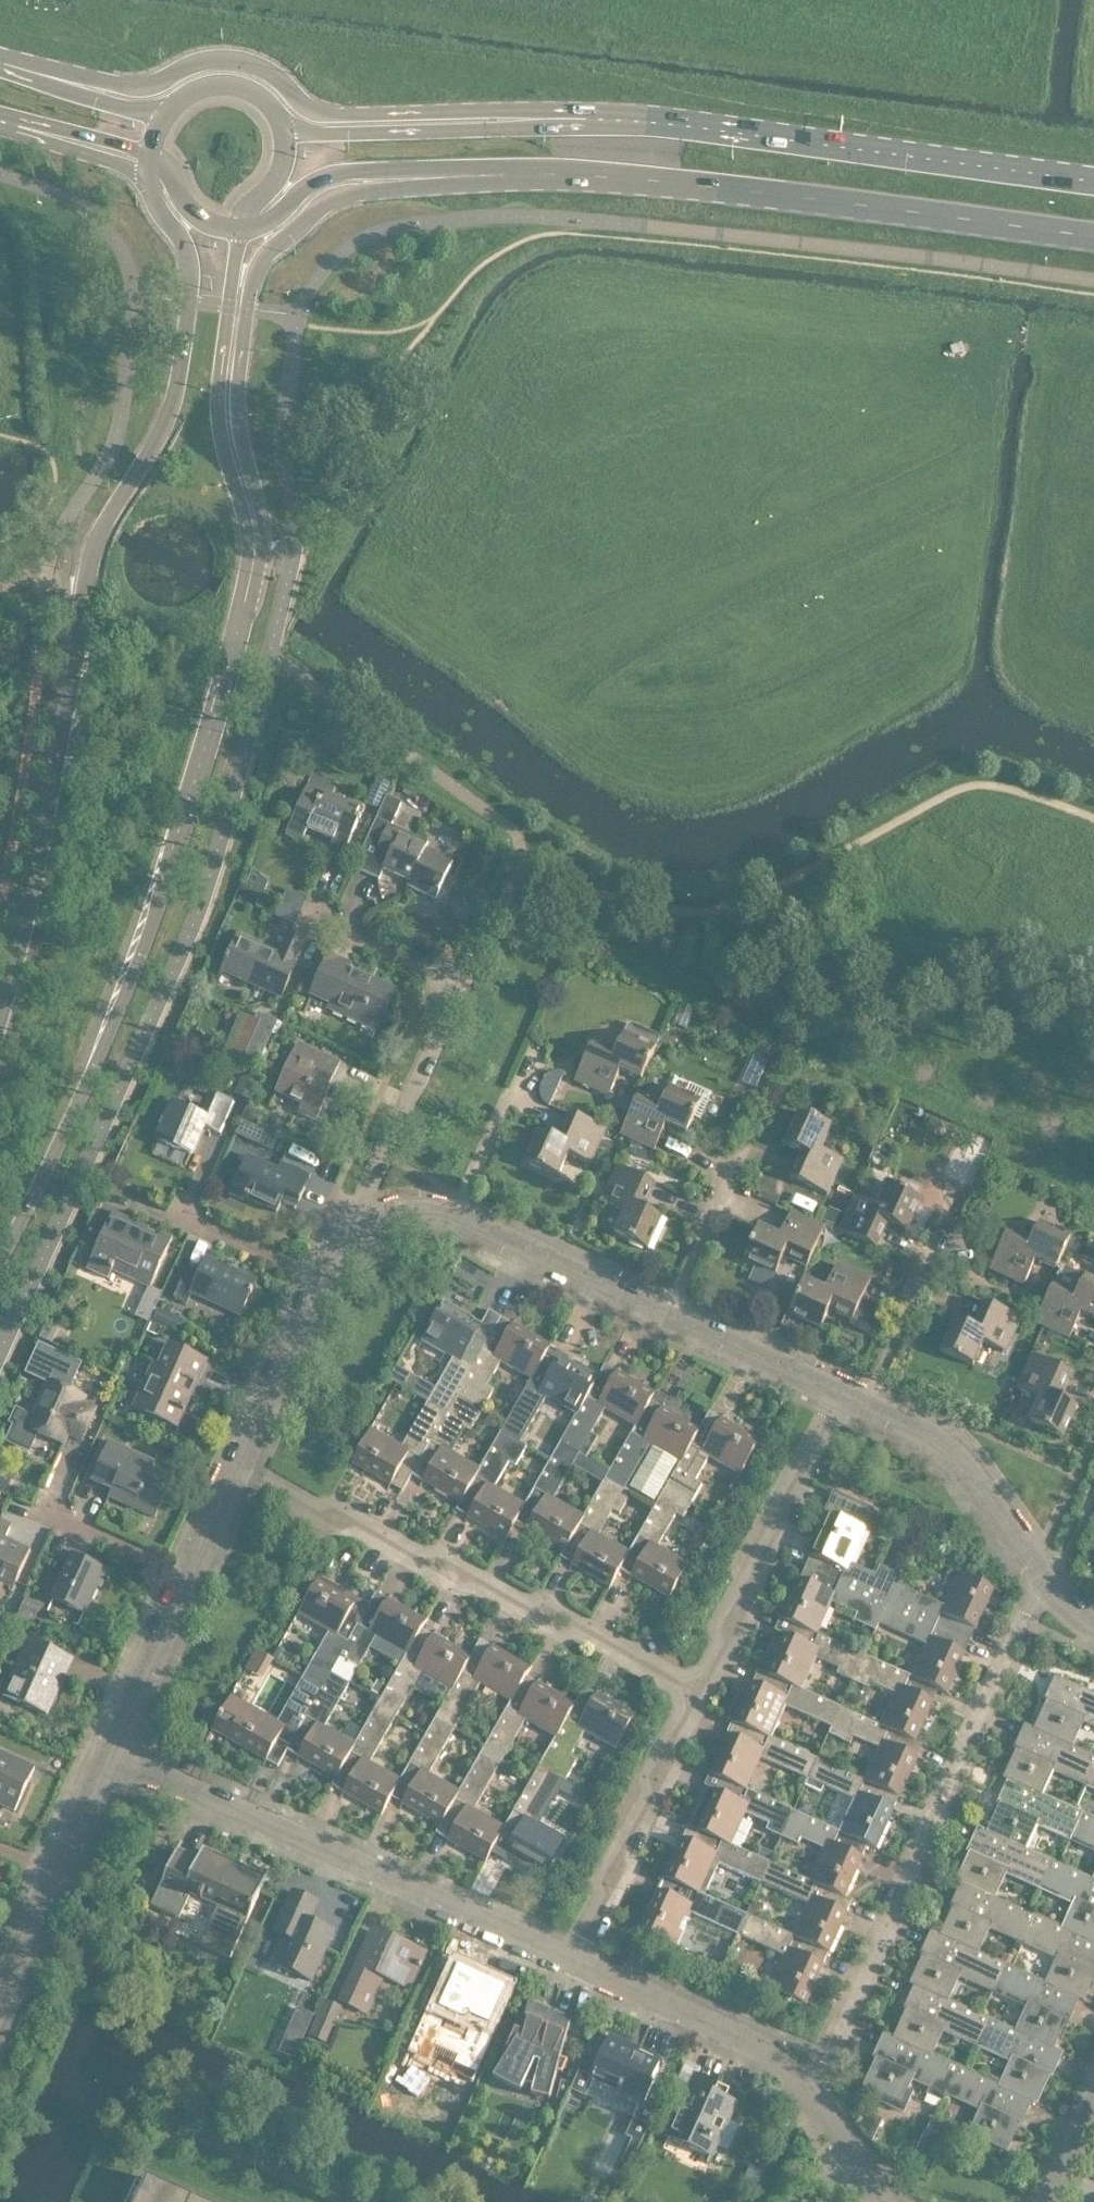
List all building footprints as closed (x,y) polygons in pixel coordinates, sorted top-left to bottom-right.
[(312,773),(307,784),(284,835),(300,842),(306,829),(332,841),(325,854),(339,860),(363,809),(331,794),(336,784),(312,773)] [(377,809),(383,796),(371,791),(366,804),(377,809)] [(380,815),(390,819),(397,800),(388,796),(380,815)] [(273,817),(269,827),(276,829),(280,820),(273,817)] [(378,875),(381,868),(409,880),(406,886),(434,899),(451,861),(424,849),(427,843),(376,820),(356,864),(378,875)] [(480,888),(477,893),(485,897),(488,892),(480,888)] [(484,901),(478,898),(476,903),(479,912),(484,901)] [(236,936),(220,971),(279,998),(295,963),(293,962),(303,940),(287,933),(277,955),(236,936)] [(328,956),(310,995),(329,1004),(327,1008),(375,1030),(393,991),(346,970),(348,965),(328,956)] [(259,1023),(244,1056),(258,1062),(276,1022),(256,1013),(253,1020),(259,1023)] [(607,1096),(619,1071),(640,1080),(658,1040),(655,1036),(631,1024),(626,1026),(623,1033),(614,1051),(591,1041),(573,1081),(607,1096)] [(327,1088),(338,1063),(297,1044),(275,1092),(301,1104),(297,1112),(315,1120),(318,1112),(319,1112),(329,1089),(327,1088)] [(752,1055),(740,1083),(754,1089),(766,1062),(752,1055)] [(208,1064),(194,1058),(189,1070),(203,1076),(208,1064)] [(548,1106),(562,1074),(557,1073),(555,1073),(552,1073),(549,1074),(545,1076),(543,1078),(541,1082),(539,1085),(539,1088),(539,1092),(539,1095),(541,1099),(543,1102),(545,1105),(548,1106)] [(257,1081),(242,1075),(234,1094),(249,1100),(257,1081)] [(684,1094),(668,1086),(660,1105),(637,1094),(619,1134),(626,1137),(640,1143),(653,1150),(665,1124),(685,1134),(693,1117),(699,1119),(710,1094),(689,1084),(684,1094)] [(200,1115),(172,1103),(157,1137),(191,1152),(203,1125),(218,1131),(231,1103),(210,1094),(200,1115)] [(259,1123),(265,1109),(253,1103),(246,1117),(259,1123)] [(623,1123),(617,1110),(604,1115),(609,1128),(623,1123)] [(829,1127),(797,1112),(782,1144),(800,1152),(789,1178),(825,1195),(841,1160),(819,1150),(829,1127)] [(524,1163),(556,1178),(567,1154),(589,1164),(605,1130),(568,1113),(556,1139),(538,1131),(524,1163)] [(252,1127),(240,1121),(234,1134),(250,1141),(255,1128),(252,1127)] [(959,1159),(979,1168),(989,1145),(969,1136),(959,1159)] [(626,1137),(620,1151),(634,1157),(640,1143),(626,1137)] [(246,1156),(230,1192),(275,1212),(283,1195),(297,1201),(309,1176),(279,1163),(276,1170),(246,1156)] [(613,1234),(646,1249),(651,1252),(666,1220),(642,1209),(653,1184),(616,1167),(601,1201),(623,1211),(613,1234)] [(853,1197),(845,1215),(839,1228),(837,1231),(874,1248),(886,1222),(904,1230),(918,1198),(886,1184),(875,1207),(853,1197)] [(822,1221),(839,1228),(845,1215),(828,1207),(822,1221)] [(112,1211),(85,1269),(106,1279),(110,1271),(147,1288),(148,1288),(149,1287),(171,1238),(112,1211)] [(757,1228),(742,1260),(753,1266),(747,1279),(768,1288),(782,1257),(805,1267),(823,1227),(789,1212),(778,1237),(757,1228)] [(1006,1230),(988,1270),(1022,1285),(1034,1260),(1055,1269),(1069,1236),(1038,1222),(1029,1240),(1006,1230)] [(197,1276),(185,1270),(172,1298),(185,1304),(190,1294),(239,1316),(255,1281),(205,1258),(197,1276)] [(802,1281),(788,1314),(819,1328),(828,1310),(851,1321),(869,1280),(835,1265),(823,1290),(802,1281)] [(1044,1327),(1068,1338),(1079,1313),(1093,1319),(1093,1280),(1083,1275),(1075,1293),(1052,1283),(1034,1323),(1044,1327)] [(147,1288),(135,1315),(148,1321),(161,1292),(149,1287),(148,1288),(147,1288)] [(442,1301),(420,1340),(451,1358),(434,1388),(427,1402),(446,1413),(455,1396),(500,1318),(487,1311),(480,1324),(469,1318),(470,1317),(442,1301)] [(953,1320),(939,1351),(971,1366),(982,1343),(1004,1353),(1019,1318),(983,1302),(971,1328),(953,1320)] [(164,1326),(169,1315),(157,1309),(152,1321),(164,1326)] [(547,1344),(500,1318),(455,1396),(479,1410),(491,1390),(484,1386),(498,1361),(528,1378),(547,1344)] [(57,1327),(45,1322),(38,1337),(50,1343),(57,1327)] [(147,1332),(156,1336),(160,1328),(150,1324),(147,1332)] [(548,1346),(499,1431),(519,1443),(545,1398),(575,1415),(595,1382),(602,1368),(552,1340),(548,1346)] [(16,1424),(8,1440),(26,1449),(34,1432),(62,1445),(67,1435),(81,1441),(95,1409),(81,1403),(84,1397),(68,1390),(80,1361),(39,1342),(26,1371),(46,1381),(29,1418),(16,1412),(12,1422),(16,1424)] [(167,1343),(158,1365),(153,1362),(132,1408),(170,1426),(177,1411),(182,1413),(206,1361),(167,1343)] [(1032,1355),(1016,1389),(1016,1390),(1038,1400),(1028,1423),(1061,1438),(1075,1406),(1057,1398),(1068,1372),(1032,1355)] [(561,1440),(559,1443),(578,1454),(585,1458),(596,1438),(590,1434),(604,1409),(634,1426),(653,1393),(604,1365),(602,1368),(595,1382),(575,1415),(569,1426),(561,1440)] [(396,1384),(397,1385),(405,1372),(395,1366),(387,1380),(396,1384)] [(608,1471),(604,1479),(623,1490),(649,1445),(679,1462),(698,1429),(662,1408),(669,1395),(657,1389),(654,1394),(653,1393),(634,1426),(608,1471)] [(446,1413),(410,1475),(411,1475),(459,1502),(477,1469),(447,1452),(461,1427),(468,1431),(479,1410),(455,1396),(446,1413)] [(410,1475),(446,1413),(427,1402),(401,1447),(370,1429),(351,1462),(376,1477),(401,1491),(410,1475)] [(679,1462),(663,1490),(689,1505),(700,1485),(693,1481),(707,1456),(738,1474),(744,1464),(757,1441),(731,1426),(707,1412),(703,1419),(699,1429),(698,1429),(679,1462)] [(563,1422),(555,1436),(561,1440),(569,1426),(563,1422)] [(458,1504),(455,1510),(505,1538),(514,1522),(523,1505),(494,1488),(508,1464),(514,1467),(526,1447),(519,1443),(499,1431),(477,1469),(459,1502),(458,1504)] [(107,1497),(154,1518),(171,1480),(150,1471),(154,1463),(107,1442),(90,1480),(110,1490),(107,1497)] [(523,1505),(514,1522),(564,1550),(582,1517),(552,1500),(571,1467),(578,1454),(559,1443),(549,1460),(524,1506),(523,1505)] [(578,1454),(571,1467),(601,1484),(604,1479),(608,1471),(585,1458),(578,1454)] [(564,1550),(559,1558),(609,1586),(618,1569),(628,1553),(597,1535),(611,1511),(618,1514),(630,1494),(623,1490),(604,1479),(601,1484),(582,1517),(564,1550)] [(628,1553),(618,1569),(619,1569),(643,1582),(668,1597),(687,1564),(656,1546),(674,1514),(681,1518),(689,1505),(663,1490),(653,1507),(628,1553)] [(810,1554),(805,1566),(886,1604),(895,1584),(896,1584),(900,1575),(878,1566),(874,1574),(847,1562),(862,1530),(868,1532),(877,1513),(837,1495),(829,1514),(816,1541),(813,1546),(817,1548),(814,1556),(810,1554)] [(1,1577),(15,1583),(29,1550),(4,1539),(10,1525),(0,1521),(0,1580),(1,1577)] [(50,1598),(83,1613),(96,1585),(100,1587),(107,1572),(96,1567),(98,1563),(73,1552),(72,1556),(70,1555),(50,1598)] [(874,1631),(877,1624),(886,1604),(805,1566),(799,1579),(802,1581),(799,1589),(795,1587),(792,1592),(793,1593),(781,1619),(789,1622),(815,1634),(829,1602),(856,1614),(852,1621),(874,1631)] [(895,1584),(886,1604),(968,1641),(974,1628),(970,1626),(974,1619),(977,1621),(980,1615),(979,1615),(991,1588),(958,1573),(943,1606),(895,1584)] [(328,1632),(302,1677),(321,1688),(331,1671),(366,1609),(341,1596),(315,1582),(297,1614),(328,1632)] [(331,1671),(349,1682),(375,1636),(406,1654),(421,1629),(425,1621),(375,1593),(366,1609),(331,1671)] [(31,1623),(39,1605),(24,1598),(16,1616),(31,1623)] [(968,1641),(886,1604),(877,1624),(925,1645),(911,1677),(936,1689),(944,1692),(956,1666),(957,1667),(959,1661),(955,1659),(959,1652),(962,1653),(968,1641)] [(863,1656),(815,1634),(789,1622),(783,1635),(787,1637),(783,1644),(779,1642),(777,1648),(765,1674),(799,1689),(814,1657),(838,1668),(835,1674),(851,1681),(863,1656)] [(381,1697),(379,1699),(375,1707),(395,1718),(421,1672),(451,1689),(470,1657),(421,1629),(406,1654),(387,1687),(381,1697)] [(71,1658),(27,1638),(2,1696),(45,1715),(71,1658)] [(435,1719),(454,1729),(479,1684),(511,1702),(526,1676),(530,1669),(480,1640),(470,1657),(451,1689),(434,1719),(435,1719)] [(282,1650),(278,1647),(271,1659),(275,1662),(282,1650)] [(894,1694),(879,1726),(913,1741),(924,1715),(925,1715),(928,1710),(924,1708),(927,1700),(931,1702),(936,1689),(911,1677),(863,1656),(851,1681),(867,1689),(870,1683),(894,1694)] [(734,1722),(768,1738),(782,1706),(830,1727),(839,1708),(799,1689),(765,1674),(757,1670),(751,1683),(755,1685),(752,1692),(748,1690),(745,1696),(746,1696),(734,1722)] [(331,1671),(321,1688),(286,1750),(334,1777),(354,1744),(324,1727),(349,1682),(331,1671)] [(498,1765),(523,1720),(555,1738),(574,1704),(526,1676),(511,1702),(480,1755),(498,1765)] [(1069,1745),(1081,1718),(1093,1724),(1093,1694),(1053,1676),(1046,1691),(1051,1693),(1035,1730),(1069,1745)] [(286,1750),(321,1688),(302,1677),(276,1722),(241,1702),(246,1695),(235,1689),(212,1730),(226,1738),(276,1766),(286,1750)] [(376,1681),(370,1691),(381,1697),(387,1687),(376,1681)] [(584,1687),(574,1704),(555,1738),(539,1766),(558,1777),(564,1781),(576,1760),(569,1756),(583,1732),(614,1749),(633,1717),(608,1702),(584,1687)] [(380,1814),(390,1797),(399,1780),(369,1763),(395,1718),(375,1707),(354,1744),(334,1777),(330,1785),(380,1814)] [(839,1708),(830,1727),(827,1735),(848,1744),(851,1737),(878,1749),(863,1781),(897,1796),(909,1771),(910,1771),(912,1765),(908,1764),(912,1756),(915,1758),(921,1745),(913,1741),(879,1726),(839,1708)] [(458,1792),(428,1775),(454,1729),(435,1719),(415,1753),(400,1780),(399,1780),(390,1797),(439,1825),(458,1792)] [(744,1790),(759,1758),(807,1779),(816,1759),(768,1738),(734,1722),(728,1735),(732,1737),(728,1744),(725,1742),(722,1748),(723,1748),(710,1775),(744,1790)] [(1002,1777),(1039,1794),(1051,1767),(1071,1775),(1070,1777),(1086,1784),(1093,1765),(1093,1756),(1069,1745),(1035,1730),(1023,1724),(1016,1739),(1021,1741),(1005,1777),(1002,1776),(1002,1777)] [(34,1767),(0,1751),(0,1806),(13,1812),(34,1767)] [(503,1828),(472,1811),(498,1765),(480,1755),(458,1792),(439,1825),(434,1833),(485,1862),(494,1845),(503,1828)] [(854,1801),(840,1833),(866,1845),(874,1848),(886,1822),(889,1817),(885,1815),(888,1807),(892,1809),(897,1796),(863,1781),(816,1759),(807,1779),(854,1801)] [(1086,1784),(1093,1788),(1093,1765),(1086,1784)] [(529,1783),(503,1828),(494,1845),(518,1858),(544,1872),(563,1840),(532,1822),(558,1777),(539,1766),(534,1774),(529,1783)] [(529,1783),(534,1774),(525,1769),(520,1778),(529,1783)] [(710,1790),(707,1797),(703,1795),(689,1826),(729,1845),(743,1813),(767,1824),(765,1830),(780,1837),(792,1811),(744,1790),(710,1775),(705,1787),(710,1790)] [(1005,1796),(988,1833),(1023,1848),(1035,1821),(1054,1830),(1054,1831),(1069,1838),(1081,1812),(1074,1810),(1039,1794),(1002,1777),(1002,1778),(1006,1780),(1000,1794),(1005,1796)] [(812,1805),(800,1800),(795,1811),(807,1816),(812,1805)] [(823,1849),(809,1881),(842,1897),(854,1871),(855,1871),(857,1865),(853,1864),(857,1856),(860,1858),(866,1845),(840,1833),(792,1811),(780,1837),(796,1845),(799,1838),(823,1849)] [(1093,1848),(1093,1818),(1081,1812),(1069,1838),(1084,1845),(1085,1844),(1093,1848)] [(664,1878),(697,1893),(712,1861),(760,1883),(769,1863),(687,1826),(681,1839),(685,1840),(681,1848),(678,1846),(675,1852),(676,1852),(664,1878)] [(1023,1880),(1039,1887),(1051,1861),(1023,1848),(988,1833),(976,1827),(970,1842),(974,1844),(958,1880),(955,1879),(955,1880),(992,1897),(1004,1870),(1024,1879),(1023,1880)] [(756,1856),(769,1862),(773,1854),(760,1848),(756,1856)] [(173,1853),(149,1906),(178,1919),(189,1895),(217,1908),(200,1946),(228,1958),(264,1879),(201,1851),(195,1863),(173,1853)] [(1092,1880),(1057,1864),(1051,1861),(1039,1887),(1054,1894),(1055,1893),(1074,1902),(1062,1928),(1093,1943),(1093,1881),(1092,1880)] [(842,1897),(809,1881),(769,1863),(760,1883),(808,1905),(793,1937),(826,1952),(838,1926),(839,1926),(841,1921),(837,1919),(841,1911),(845,1913),(850,1900),(842,1897)] [(745,1915),(697,1893),(664,1878),(658,1891),(662,1893),(658,1900),(654,1898),(652,1904),(640,1931),(674,1946),(689,1913),(736,1935),(745,1915)] [(941,1936),(976,1951),(988,1924),(1008,1933),(1007,1935),(1022,1942),(1034,1916),(1027,1913),(992,1897),(955,1880),(955,1881),(959,1883),(953,1897),(958,1899),(941,1936)] [(291,1892),(272,1932),(286,1938),(274,1966),(310,1981),(332,1932),(308,1922),(316,1902),(291,1892)] [(750,1905),(746,1914),(752,1917),(756,1908),(750,1905)] [(793,1937),(745,1915),(736,1935),(784,1957),(769,1989),(803,2005),(817,1979),(820,1974),(816,1972),(820,1965),(827,1953),(826,1952),(793,1937)] [(1058,1956),(1045,1983),(1083,2000),(1080,1999),(1093,1969),(1093,1943),(1062,1928),(1034,1916),(1022,1942),(1038,1949),(1038,1947),(1058,1956)] [(977,1983),(992,1990),(1004,1964),(976,1951),(941,1936),(929,1930),(923,1945),(928,1947),(911,1984),(909,1982),(908,1983),(945,2000),(958,1973),(977,1982),(977,1983)] [(369,1932),(339,1999),(346,2005),(368,2010),(382,1977),(409,1990),(423,1958),(407,1944),(369,1932)] [(1004,1955),(1000,1962),(1010,1966),(1013,1959),(1004,1955)] [(1083,2000),(1045,1983),(1011,1968),(1004,1964),(992,1990),(1007,1997),(1008,1996),(1028,2005),(1015,2031),(1050,2047),(1067,2011),(1072,2013),(1078,1999),(1082,2001),(1083,2000)] [(470,1997),(479,1977),(456,1966),(454,1970),(446,1967),(400,2067),(402,2068),(408,2055),(428,2064),(435,2048),(455,2057),(452,2063),(474,2073),(470,2083),(472,2084),(500,2021),(492,2017),(505,1989),(486,1980),(477,2000),(470,1997)] [(895,2039),(929,2054),(941,2028),(961,2036),(960,2038),(976,2045),(987,2019),(980,2016),(945,2000),(908,1983),(908,1984),(913,1986),(906,2000),(911,2002),(895,2039)] [(325,2043),(339,2008),(323,2000),(307,2036),(325,2043)] [(508,2051),(494,2076),(496,2077),(496,2076),(522,2082),(522,2083),(523,2084),(524,2083),(533,2085),(532,2086),(534,2086),(548,2095),(547,2097),(549,2097),(556,2072),(561,2074),(567,2061),(559,2059),(569,2018),(568,2018),(567,2020),(552,2016),(553,2011),(552,2010),(551,2015),(543,2013),(544,2002),(543,2002),(542,2007),(529,2003),(530,2000),(528,2000),(520,2032),(514,2030),(505,2050),(508,2051)] [(976,2045),(991,2052),(992,2050),(1011,2059),(999,2086),(1036,2103),(1034,2102),(1050,2065),(1055,2068),(1062,2053),(1050,2047),(1015,2031),(987,2019),(976,2045)] [(946,2093),(957,2067),(929,2054),(895,2039),(883,2033),(876,2048),(881,2050),(864,2088),(880,2095),(877,2101),(902,2113),(911,2093),(904,2090),(911,2076),(931,2085),(926,2095),(941,2102),(946,2093)] [(577,2071),(569,2090),(584,2097),(593,2080),(618,2091),(615,2099),(636,2109),(632,2119),(648,2127),(664,2092),(652,2086),(649,2085),(658,2065),(627,2050),(629,2046),(608,2036),(589,2077),(577,2071)] [(285,2037),(278,2052),(293,2058),(299,2043),(285,2037)] [(1036,2103),(999,2086),(964,2071),(957,2067),(946,2093),(961,2100),(961,2099),(981,2107),(968,2135),(978,2140),(1003,2151),(1020,2114),(1025,2116),(1031,2102),(1036,2104),(1036,2103)] [(560,2080),(555,2098),(562,2100),(570,2083),(560,2080)] [(691,2084),(667,2137),(709,2157),(714,2146),(726,2151),(738,2126),(725,2121),(734,2103),(691,2084)] [(881,2121),(864,2113),(861,2118),(875,2135),(881,2121)] [(941,2137),(946,2125),(932,2118),(926,2130),(941,2137)] [(135,2201),(198,2201),(146,2178),(135,2201)]
